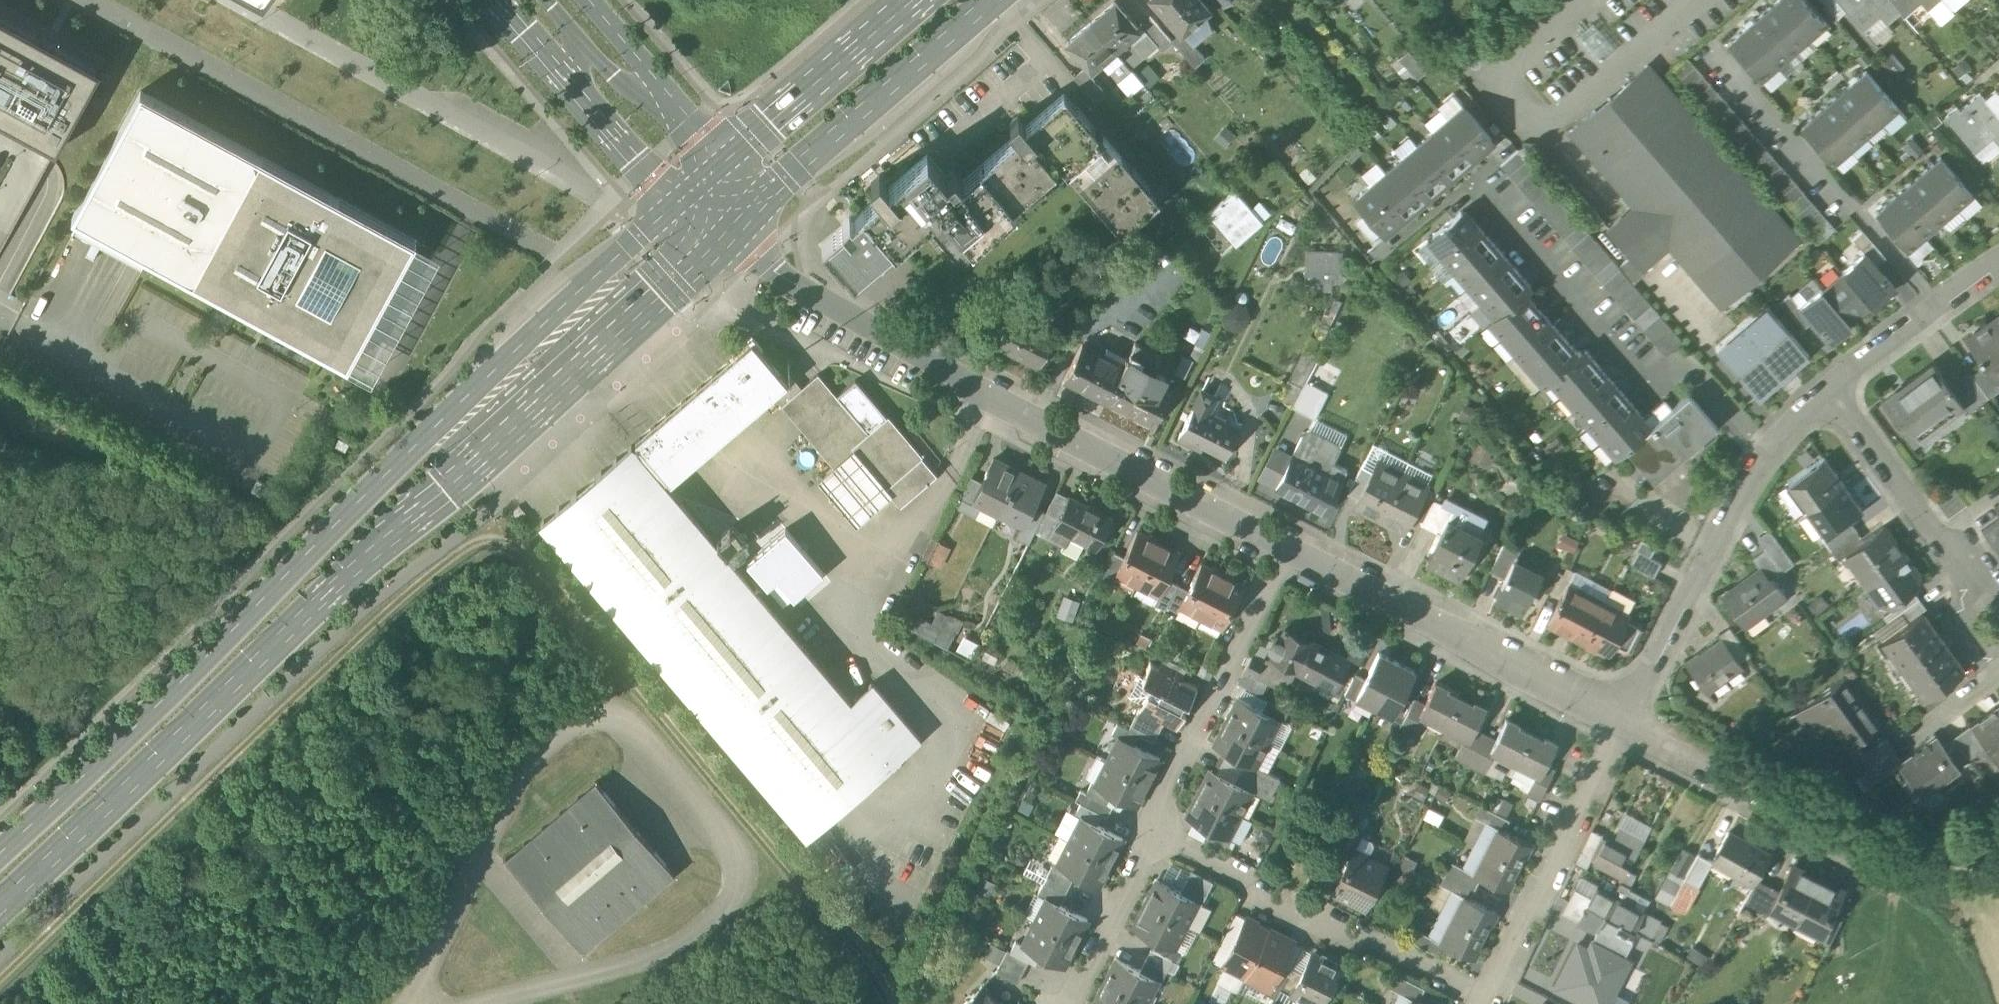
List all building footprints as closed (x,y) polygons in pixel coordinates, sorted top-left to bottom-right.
[(1181,33),(1208,9),(1201,0),(1153,0),(1181,33)] [(1804,0),(1778,0),(1777,1),(1808,37),(1824,23),(1804,0)] [(1835,16),(1844,8),(1837,0),(1821,0),(1835,16)] [(1844,8),(1862,30),(1880,15),(1886,22),(1899,11),(1900,11),(1891,0),(1837,0),(1844,8)] [(1900,11),(1899,11),(1903,16),(1920,1),(1926,9),(1937,0),(1891,0),(1900,11)] [(1808,37),(1777,1),(1761,14),(1792,51),(1808,37)] [(1115,3),(1091,23),(1115,50),(1138,30),(1115,3)] [(1792,51),(1761,14),(1745,28),(1777,64),(1792,51)] [(1173,42),(1150,15),(1140,24),(1142,27),(1158,44),(1163,51),(1173,42)] [(98,74),(0,20),(0,110),(60,143),(98,74)] [(1091,23),(1067,43),(1086,65),(1091,71),(1101,62),(1115,50),(1091,23)] [(1138,30),(1115,50),(1122,58),(1131,69),(1158,44),(1142,27),(1138,30)] [(1777,64),(1745,28),(1729,42),(1760,79),(1777,64)] [(1204,58),(1185,37),(1176,45),(1195,67),(1204,58)] [(1013,44),(1009,39),(994,51),(998,56),(1013,44)] [(1115,50),(1101,62),(1108,70),(1122,58),(1115,50)] [(1428,71),(1408,50),(1399,58),(1407,67),(1401,73),(1412,86),(1428,71)] [(1687,57),(1670,72),(1677,81),(1695,66),(1687,57)] [(1131,69),(1122,58),(1108,70),(1118,80),(1117,81),(1129,95),(1142,82),(1131,69)] [(1107,95),(1088,73),(1091,71),(1086,65),(1073,76),(1097,103),(1107,95)] [(1695,66),(1677,81),(1685,90),(1703,75),(1695,66)] [(1897,107),(1866,71),(1849,85),(1881,121),(1897,107)] [(1772,209),(1655,74),(1601,117),(1595,109),(1570,130),(1636,206),(1609,230),(1642,268),(1669,244),(1695,275),(1772,209)] [(1703,75),(1685,90),(1693,99),(1710,84),(1703,75)] [(1710,84),(1693,99),(1701,108),(1718,93),(1710,84)] [(1881,121),(1849,85),(1834,98),(1865,135),(1881,121)] [(417,239),(141,89),(72,215),(348,366),(417,239)] [(1997,94),(1994,91),(1984,99),(1998,117),(1998,92),(1997,94)] [(1107,95),(1097,103),(1106,114),(1120,102),(1111,92),(1107,95)] [(1718,93),(1701,108),(1708,117),(1726,102),(1718,93)] [(1959,111),(1956,107),(1945,117),(1975,153),(1993,138),(1998,145),(1998,117),(1984,99),(1979,93),(1959,111)] [(1027,126),(1018,116),(1010,124),(1019,134),(982,166),(1013,202),(1061,160),(1122,230),(1158,199),(1103,136),(1102,137),(1064,94),(1027,126)] [(1834,98),(1818,112),(1849,148),(1865,135),(1834,98)] [(1726,102),(1708,117),(1716,126),(1734,111),(1726,102)] [(1492,138),(1466,108),(1464,105),(1463,105),(1463,106),(1448,119),(1479,154),(1493,141),(1494,142),(1495,141),(1492,138)] [(1734,111),(1716,126),(1724,135),(1741,120),(1734,111)] [(1818,112),(1801,126),(1833,163),(1849,148),(1818,112)] [(1479,154),(1448,119),(1432,132),(1463,168),(1479,154)] [(1741,120),(1724,135),(1732,144),(1749,129),(1741,120)] [(1,253),(38,185),(55,155),(0,124),(0,252),(1,253)] [(1749,129),(1732,144),(1740,153),(1757,138),(1749,129)] [(1463,168),(1432,132),(1417,145),(1448,181),(1463,168)] [(1757,138),(1740,153),(1747,162),(1765,147),(1757,138)] [(1448,181),(1417,145),(1402,159),(1432,194),(1448,181)] [(1765,147),(1747,162),(1755,171),(1773,156),(1765,147)] [(1518,150),(1501,165),(1509,174),(1526,159),(1518,150)] [(928,155),(890,187),(879,175),(871,182),(881,194),(864,209),(896,245),(942,206),(974,243),(1016,206),(1013,202),(982,166),(964,181),(955,171),(947,177),(928,155)] [(1773,156),(1755,171),(1763,180),(1780,165),(1773,156)] [(1972,194),(1940,157),(1924,171),(1955,208),(1972,194)] [(1432,194),(1402,159),(1387,172),(1417,207),(1432,194)] [(1526,159),(1509,174),(1516,184),(1534,168),(1526,159)] [(1780,165),(1763,180),(1771,189),(1788,174),(1780,165)] [(1534,168),(1516,184),(1524,193),(1542,178),(1534,168)] [(1955,208),(1924,171),(1908,185),(1940,221),(1955,208)] [(1417,207),(1387,172),(1371,185),(1401,221),(1417,207)] [(1788,174),(1771,189),(1779,198),(1796,183),(1788,174)] [(1542,178),(1524,193),(1532,202),(1550,187),(1542,178)] [(1796,183),(1779,198),(1786,207),(1804,192),(1796,183)] [(1401,221),(1371,185),(1356,198),(1355,198),(1354,199),(1357,202),(1383,232),(1385,235),(1386,235),(1387,234),(1386,234),(1401,221)] [(1940,221),(1908,185),(1893,198),(1924,235),(1940,221)] [(1550,187),(1532,202),(1540,211),(1558,196),(1550,187)] [(1235,192),(1209,214),(1220,226),(1246,205),(1235,192)] [(1804,192),(1786,207),(1794,216),(1812,201),(1804,192)] [(1558,196),(1540,211),(1548,220),(1565,205),(1558,196)] [(1924,235),(1893,198),(1876,213),(1907,249),(1924,235)] [(1812,201),(1794,216),(1802,225),(1819,210),(1812,201)] [(1246,205),(1220,226),(1235,244),(1261,222),(1246,205)] [(1565,205),(1548,220),(1556,229),(1573,214),(1565,205)] [(896,245),(864,209),(852,219),(850,216),(842,223),(845,226),(822,245),(844,270),(845,269),(855,281),(896,245)] [(1461,212),(1431,238),(1431,237),(1428,240),(1429,241),(1442,256),(1477,225),(1465,210),(1464,209),(1461,211),(1461,212)] [(1772,209),(1695,275),(1721,305),(1798,240),(1772,209)] [(1819,210),(1802,225),(1810,234),(1827,219),(1819,210)] [(1573,214),(1556,229),(1563,238),(1581,223),(1573,214)] [(1827,219),(1810,234),(1817,244),(1835,228),(1827,219)] [(1581,223),(1563,238),(1571,247),(1589,232),(1581,223)] [(1477,225),(1442,256),(1455,271),(1491,240),(1490,240),(1477,225)] [(1589,232),(1571,247),(1579,256),(1597,241),(1589,232)] [(1886,259),(1862,232),(1853,240),(1864,252),(1877,267),(1886,259)] [(1385,235),(1368,250),(1376,259),(1393,244),(1386,235),(1385,235)] [(1491,240),(1455,271),(1455,272),(1456,272),(1468,286),(1468,287),(1505,256),(1504,255),(1491,241),(1492,241),(1491,240)] [(1597,241),(1579,256),(1587,265),(1604,250),(1597,241)] [(1604,250),(1587,265),(1595,274),(1612,259),(1604,250)] [(1335,253),(1307,251),(1305,289),(1332,291),(1332,285),(1335,282),(1335,253)] [(1877,267),(1864,252),(1843,270),(1844,272),(1871,302),(1873,305),(1894,287),(1877,267)] [(1505,256),(1468,287),(1469,287),(1482,302),(1518,271),(1505,256)] [(1612,259),(1595,274),(1603,284),(1620,268),(1612,259)] [(1620,268),(1603,284),(1610,293),(1628,278),(1620,268)] [(1518,271),(1482,302),(1495,317),(1525,292),(1528,289),(1529,290),(1532,287),(1531,286),(1530,286),(1518,271)] [(1871,302),(1844,272),(1823,291),(1849,321),(1871,302)] [(1628,278),(1610,293),(1618,302),(1636,287),(1628,278)] [(1636,287),(1618,302),(1626,311),(1644,296),(1636,287)] [(1823,291),(1821,289),(1800,307),(1813,322),(1831,342),(1851,324),(1849,321),(1823,291)] [(1525,292),(1495,317),(1492,320),(1491,320),(1488,322),(1489,323),(1490,323),(1503,338),(1538,307),(1525,292)] [(1016,299),(1005,294),(995,313),(1006,319),(1016,299)] [(1800,307),(1789,295),(1780,302),(1804,330),(1813,322),(1800,307)] [(1644,296),(1626,311),(1634,320),(1651,305),(1644,296)] [(1236,302),(1226,307),(1221,317),(1224,328),(1235,332),(1245,327),(1250,317),(1245,305),(1236,302)] [(1651,305),(1634,320),(1642,329),(1659,314),(1651,305)] [(1766,305),(1716,348),(1759,398),(1809,355),(1766,305)] [(1538,307),(1503,338),(1515,353),(1516,354),(1552,323),(1551,322),(1538,307)] [(1659,314),(1642,329),(1650,338),(1667,323),(1659,314)] [(1056,336),(1015,316),(999,346),(1040,367),(1056,336)] [(1992,322),(1966,341),(1981,362),(1994,379),(1995,378),(1998,375),(1998,331),(1992,322)] [(1552,323),(1516,354),(1529,369),(1565,338),(1552,323)] [(1667,323),(1650,338),(1657,347),(1675,332),(1667,323)] [(1675,332),(1657,347),(1665,356),(1683,341),(1675,332)] [(732,358),(636,441),(640,446),(671,482),(787,383),(760,351),(763,348),(753,336),(730,355),(732,358)] [(1565,338),(1529,369),(1542,384),(1543,385),(1546,383),(1549,380),(1549,379),(1578,354),(1578,353),(1565,338)] [(1083,343),(1065,379),(1107,401),(1126,365),(1083,343)] [(1161,356),(1136,344),(1126,365),(1107,401),(1154,425),(1172,389),(1164,385),(1168,377),(1154,370),(1161,356)] [(1578,354),(1549,379),(1549,380),(1562,395),(1597,364),(1585,349),(1584,348),(1581,350),(1581,351),(1578,353),(1578,354)] [(1302,353),(1288,380),(1282,390),(1273,394),(1271,396),(1293,407),(1316,361),(1302,353)] [(1981,362),(1969,371),(1988,398),(1998,391),(1998,384),(1995,378),(1994,379),(1981,362)] [(1597,364),(1562,395),(1575,410),(1611,379),(1610,379),(1597,364)] [(1933,364),(1882,402),(1910,440),(1960,404),(1961,403),(1949,386),(1933,364)] [(1969,371),(1949,386),(1961,403),(1960,404),(1967,413),(1988,398),(1969,371)] [(837,395),(818,374),(788,400),(815,432),(809,437),(837,469),(857,452),(852,446),(869,432),(837,395)] [(1611,379),(1575,410),(1575,411),(1576,411),(1588,425),(1588,426),(1624,395),(1624,394),(1611,380),(1612,380),(1611,379)] [(887,416),(856,380),(837,395),(869,432),(887,416)] [(1329,393),(1306,381),(1293,407),(1316,418),(1329,393)] [(1203,390),(1180,437),(1193,444),(1195,439),(1208,412),(1216,396),(1203,390)] [(1651,426),(1626,447),(1626,448),(1654,480),(1694,445),(1698,450),(1704,445),(1700,440),(1716,425),(1689,393),(1651,426)] [(1624,395),(1588,426),(1589,427),(1589,426),(1602,441),(1638,410),(1625,396),(1625,395),(1624,395)] [(1664,398),(1643,417),(1651,426),(1672,407),(1664,398)] [(1638,410),(1602,441),(1616,457),(1626,448),(1626,447),(1651,426),(1643,417),(1638,410)] [(1240,428),(1208,412),(1195,439),(1227,455),(1240,428)] [(923,455),(889,415),(869,432),(852,446),(857,452),(886,487),(922,456),(923,455)] [(1347,470),(1332,463),(1336,455),(1336,454),(1336,453),(1335,452),(1334,451),(1325,445),(1314,440),(1305,437),(1303,437),(1302,438),(1293,456),(1327,473),(1321,484),(1336,491),(1347,470)] [(683,497),(671,482),(640,446),(636,449),(632,444),(541,522),(807,835),(921,738),(872,681),(854,697),(858,701),(854,704),(680,501),(683,497)] [(1293,456),(1274,445),(1257,477),(1277,487),(1293,456)] [(886,487),(901,505),(937,474),(922,456),(886,487)] [(1327,473),(1293,456),(1277,487),(1311,505),(1311,504),(1321,484),(1327,473)] [(982,481),(974,496),(976,497),(1000,510),(1020,471),(994,458),(982,481)] [(1824,458),(1789,483),(1808,509),(1843,484),(1824,458)] [(1403,474),(1378,462),(1373,471),(1359,498),(1356,504),(1381,517),(1403,474)] [(1373,471),(1362,466),(1348,492),(1359,498),(1373,471)] [(1020,471),(1000,510),(1024,522),(1026,523),(1035,506),(1046,484),(1020,471)] [(1403,474),(1381,517),(1405,529),(1413,515),(1423,494),(1427,487),(1403,474)] [(982,481),(972,475),(961,497),(973,503),(976,497),(974,496),(982,481)] [(1336,491),(1321,484),(1311,504),(1326,511),(1336,491)] [(1843,484),(1808,509),(1826,534),(1827,535),(1849,519),(1862,510),(1843,484)] [(1953,486),(1933,500),(1947,519),(1967,504),(1953,486)] [(1069,497),(1057,491),(1047,512),(1059,518),(1069,497)] [(1423,494),(1413,515),(1423,521),(1424,520),(1434,500),(1434,499),(1423,494)] [(1113,518),(1070,496),(1059,518),(1050,536),(1065,544),(1062,548),(1077,556),(1085,542),(1098,548),(1113,518)] [(1434,500),(1424,520),(1443,530),(1448,519),(1450,520),(1455,510),(1454,510),(1434,499),(1434,500)] [(526,513),(519,504),(512,510),(520,519),(526,513)] [(1484,519),(1457,505),(1454,510),(1455,510),(1450,520),(1448,519),(1443,530),(1426,563),(1460,580),(1482,536),(1476,534),(1484,519)] [(1035,506),(1026,523),(1024,522),(1017,537),(1029,543),(1045,511),(1035,506)] [(1981,531),(1988,541),(1998,533),(1998,518),(1981,531)] [(1849,519),(1827,535),(1826,534),(1822,537),(1831,549),(1857,530),(1849,519)] [(1864,540),(1845,553),(1846,555),(1865,581),(1903,553),(1884,526),(1864,540)] [(1794,564),(1770,530),(1759,537),(1767,548),(1784,571),(1794,564)] [(1857,530),(1831,549),(1838,560),(1846,555),(1845,553),(1864,540),(1857,530)] [(1125,557),(1117,573),(1138,584),(1159,541),(1138,531),(1125,557)] [(1988,541),(1995,550),(1998,548),(1998,533),(1988,541)] [(928,537),(920,557),(940,565),(948,545),(928,537)] [(1656,547),(1642,539),(1637,548),(1637,549),(1650,556),(1656,547)] [(1159,541),(1138,584),(1159,595),(1167,579),(1181,552),(1159,541)] [(1505,541),(1491,570),(1505,577),(1514,560),(1520,548),(1505,541)] [(1784,571),(1767,548),(1753,558),(1762,570),(1763,569),(1770,579),(1773,577),(1774,579),(1784,571)] [(1650,556),(1637,549),(1630,563),(1654,576),(1661,562),(1650,556)] [(1114,552),(1102,577),(1112,582),(1117,573),(1125,557),(1114,552)] [(1903,553),(1865,581),(1879,600),(1892,603),(1912,589),(1917,585),(1918,574),(1903,553)] [(1542,574),(1514,560),(1505,577),(1494,597),(1523,612),(1533,592),(1536,593),(1538,589),(1535,588),(1542,574)] [(1223,574),(1202,563),(1189,589),(1181,605),(1202,616),(1223,574)] [(1567,567),(1564,574),(1560,571),(1550,591),(1561,598),(1568,584),(1569,584),(1576,572),(1575,571),(1576,571),(1567,567)] [(1762,570),(1723,598),(1744,626),(1786,596),(1774,579),(1773,577),(1770,579),(1763,569),(1762,570)] [(1245,585),(1223,574),(1202,616),(1224,627),(1245,585)] [(1159,595),(1155,604),(1166,609),(1167,605),(1178,584),(1167,579),(1159,595)] [(1189,589),(1178,584),(1167,605),(1178,611),(1181,605),(1189,589)] [(1569,584),(1568,584),(1561,598),(1548,623),(1584,642),(1604,603),(1569,584)] [(1892,603),(1891,610),(1884,616),(1887,621),(1900,612),(1919,598),(1912,589),(1892,603)] [(1919,598),(1900,612),(1908,621),(1921,612),(1926,608),(1919,598)] [(1628,615),(1604,603),(1584,642),(1608,654),(1613,643),(1620,646),(1634,642),(1641,628),(1640,627),(1641,627),(1640,624),(1639,624),(1639,623),(1627,617),(1628,615)] [(935,609),(931,620),(915,614),(909,631),(951,646),(961,618),(935,609)] [(1908,621),(1881,640),(1923,698),(1938,688),(1962,670),(1921,612),(1908,621)] [(1363,627),(1347,660),(1348,660),(1359,666),(1376,633),(1363,627)] [(1745,648),(1730,627),(1720,634),(1723,639),(1735,656),(1745,648)] [(1347,660),(1285,628),(1279,642),(1276,641),(1275,642),(1273,643),(1271,644),(1271,647),(1272,650),(1274,652),(1270,658),(1333,690),(1348,660),(1347,660)] [(1723,639),(1700,656),(1699,654),(1686,662),(1707,691),(1742,665),(1735,656),(1723,639)] [(1366,679),(1357,697),(1375,706),(1397,661),(1379,652),(1366,679)] [(1265,660),(1253,654),(1245,671),(1256,677),(1257,676),(1265,660)] [(1187,668),(1165,657),(1160,667),(1182,678),(1187,668)] [(1397,661),(1375,706),(1393,715),(1402,697),(1415,670),(1397,661)] [(1160,667),(1151,663),(1144,677),(1141,675),(1130,697),(1143,703),(1140,708),(1165,721),(1177,727),(1186,710),(1181,707),(1184,701),(1189,704),(1198,687),(1160,667)] [(1256,677),(1245,671),(1239,682),(1262,694),(1269,682),(1257,676),(1256,677)] [(1366,679),(1356,674),(1345,694),(1356,700),(1357,697),(1366,679)] [(1858,695),(1844,677),(1799,711),(1803,716),(1805,715),(1813,726),(1831,713),(1854,743),(1877,726),(1856,697),(1858,695)] [(1448,689),(1436,683),(1425,705),(1421,714),(1422,714),(1446,726),(1460,698),(1447,691),(1448,689)] [(1923,698),(1918,702),(1925,712),(1946,698),(1938,688),(1923,698)] [(1268,699),(1249,689),(1243,700),(1262,710),(1268,700),(1268,699)] [(1393,715),(1392,717),(1402,723),(1413,702),(1402,697),(1393,715)] [(1243,700),(1239,698),(1227,721),(1268,742),(1280,719),(1262,710),(1243,700)] [(1460,698),(1446,726),(1470,738),(1471,739),(1475,730),(1486,708),(1475,702),(1474,704),(1460,698)] [(1402,723),(1400,727),(1416,735),(1420,727),(1417,725),(1422,714),(1421,714),(1425,705),(1414,699),(1413,702),(1402,723)] [(1289,711),(1268,700),(1262,710),(1280,719),(1284,721),(1289,711)] [(1969,725),(1985,746),(1997,764),(1998,762),(1998,704),(1969,725)] [(1165,721),(1140,708),(1130,728),(1140,734),(1154,741),(1165,721)] [(1496,741),(1491,749),(1492,750),(1517,762),(1531,733),(1518,727),(1519,724),(1507,718),(1496,741)] [(1268,742),(1227,721),(1215,744),(1226,750),(1245,760),(1256,765),(1268,742)] [(1130,728),(1118,722),(1113,733),(1120,737),(1134,744),(1140,734),(1130,728)] [(1985,746),(1969,725),(1953,738),(1968,759),(1985,746)] [(1470,738),(1464,749),(1461,747),(1456,756),(1472,763),(1485,735),(1475,730),(1471,739),(1470,738)] [(1544,740),(1531,733),(1517,762),(1541,774),(1542,774),(1546,766),(1557,743),(1546,738),(1544,740)] [(1485,735),(1472,763),(1486,770),(1490,762),(1487,760),(1492,750),(1491,749),(1496,741),(1485,735)] [(1902,759),(1897,763),(1898,764),(1920,795),(1959,768),(1958,766),(1943,745),(1936,735),(1902,759)] [(1885,736),(1860,754),(1869,767),(1894,749),(1885,736)] [(1134,744),(1120,737),(1108,760),(1149,781),(1161,758),(1134,744)] [(1968,759),(1953,738),(1943,745),(1958,766),(1968,759)] [(1869,767),(1859,775),(1867,786),(1898,764),(1897,763),(1902,759),(1895,749),(1869,767)] [(1245,760),(1226,750),(1220,760),(1240,771),(1245,760)] [(1149,781),(1108,760),(1096,783),(1114,792),(1129,800),(1137,804),(1149,781)] [(1240,771),(1220,760),(1215,771),(1235,781),(1240,771)] [(1256,765),(1245,760),(1240,771),(1276,789),(1281,778),(1256,765)] [(1546,766),(1542,774),(1541,774),(1536,784),(1532,783),(1528,791),(1541,797),(1554,770),(1546,766)] [(1215,771),(1211,769),(1200,792),(1240,814),(1252,790),(1215,771)] [(1276,789),(1240,771),(1235,781),(1252,790),(1270,800),(1276,789)] [(504,856),(586,950),(680,869),(598,774),(504,856)] [(1096,783),(1093,781),(1087,792),(1108,803),(1109,803),(1114,792),(1096,783)] [(1108,803),(1081,789),(1076,799),(1103,814),(1108,816),(1113,806),(1108,803)] [(1129,800),(1114,792),(1109,803),(1108,803),(1113,806),(1122,810),(1129,800)] [(1240,814),(1200,792),(1188,816),(1211,828),(1228,837),(1240,814)] [(1103,814),(1082,803),(1076,813),(1083,817),(1097,824),(1103,814)] [(1510,819),(1482,805),(1476,816),(1488,823),(1504,831),(1510,819)] [(1097,824),(1083,817),(1071,840),(1111,861),(1124,837),(1097,824)] [(1353,821),(1335,857),(1347,863),(1354,849),(1355,849),(1366,828),(1353,821)] [(1504,831),(1488,823),(1477,846),(1517,866),(1523,854),(1526,855),(1531,844),(1504,831)] [(1629,830),(1619,825),(1609,844),(1620,849),(1629,830)] [(1228,837),(1211,828),(1205,838),(1227,849),(1232,839),(1228,837)] [(1603,834),(1592,829),(1577,861),(1587,866),(1603,834)] [(1629,830),(1620,849),(1633,856),(1633,857),(1634,858),(1645,838),(1629,830)] [(1770,854),(1728,831),(1712,860),(1712,861),(1753,884),(1757,878),(1770,854)] [(1111,861),(1071,840),(1059,863),(1076,872),(1099,884),(1111,861)] [(1609,844),(1605,842),(1596,860),(1624,874),(1626,870),(1633,857),(1633,856),(1620,849),(1609,844)] [(1517,866),(1477,846),(1465,869),(1481,877),(1508,890),(1514,879),(1511,878),(1517,866)] [(1338,881),(1333,892),(1365,908),(1386,865),(1355,849),(1354,849),(1347,863),(1338,881)] [(1694,854),(1684,849),(1672,870),(1682,875),(1694,854)] [(1698,852),(1684,879),(1698,886),(1712,861),(1712,860),(1698,852)] [(1335,857),(1326,875),(1338,881),(1347,863),(1335,857)] [(1059,863),(1055,861),(1044,882),(1065,893),(1076,872),(1059,863)] [(1465,869),(1453,862),(1447,873),(1476,888),(1481,877),(1465,869)] [(1818,877),(1793,864),(1780,888),(1771,907),(1773,908),(1796,920),(1818,877)] [(1214,881),(1192,870),(1181,892),(1199,901),(1203,903),(1214,881)] [(1620,922),(1635,930),(1644,912),(1633,907),(1637,898),(1627,893),(1636,876),(1626,870),(1624,874),(1613,897),(1604,914),(1620,922)] [(1476,888),(1447,873),(1442,884),(1454,890),(1470,898),(1476,888)] [(1818,877),(1796,920),(1819,932),(1820,932),(1830,913),(1842,890),(1818,877)] [(1780,888),(1757,878),(1753,884),(1745,900),(1771,913),(1773,908),(1771,907),(1780,888)] [(1181,892),(1158,880),(1146,903),(1187,924),(1199,901),(1181,892)] [(1065,893),(1044,882),(1039,893),(1048,897),(1060,904),(1065,893)] [(1586,902),(1575,923),(1594,933),(1604,914),(1613,897),(1596,888),(1588,904),(1586,902)] [(1587,896),(1576,889),(1564,912),(1575,918),(1587,896)] [(1470,898),(1454,890),(1442,913),(1483,934),(1489,922),(1491,923),(1497,912),(1470,898)] [(1060,904),(1048,897),(1036,920),(1076,941),(1088,918),(1060,904)] [(1187,924),(1146,903),(1134,926),(1175,947),(1187,924)] [(1236,912),(1213,959),(1224,964),(1247,918),(1236,912)] [(1660,920),(1644,912),(1635,930),(1651,938),(1660,920)] [(1483,934),(1442,913),(1431,936),(1447,945),(1474,958),(1479,947),(1477,946),(1483,934)] [(1830,913),(1820,932),(1819,932),(1816,936),(1829,943),(1841,918),(1830,913)] [(1549,984),(1577,998),(1589,1003),(1613,1003),(1633,963),(1624,958),(1632,942),(1615,934),(1620,922),(1604,914),(1594,933),(1589,944),(1574,936),(1549,984)] [(1269,929),(1247,918),(1224,964),(1246,976),(1269,929)] [(1076,941),(1036,920),(1024,944),(1041,953),(1064,965),(1076,941)] [(1269,929),(1246,976),(1255,980),(1260,977),(1269,982),(1267,986),(1269,987),(1278,968),(1292,940),(1269,929)] [(1447,945),(1431,936),(1418,930),(1413,941),(1441,956),(1447,945)] [(1024,944),(1016,940),(1011,950),(1029,960),(1036,963),(1041,953),(1024,944)] [(1173,959),(1152,948),(1146,959),(1167,970),(1173,959)] [(1011,950),(1008,949),(997,970),(1018,981),(1029,960),(1011,950)] [(1314,951),(1303,973),(1292,994),(1311,1003),(1320,1003),(1340,965),(1314,951)] [(1141,970),(1118,958),(1106,981),(1146,1002),(1158,979),(1141,970)] [(1167,970),(1146,959),(1141,970),(1158,979),(1162,981),(1167,970)] [(1289,974),(1281,989),(1292,994),(1303,973),(1292,967),(1289,974)] [(1278,968),(1269,987),(1267,986),(1265,992),(1276,998),(1281,989),(1289,974),(1278,968)] [(1425,988),(1397,973),(1390,987),(1402,993),(1418,1001),(1425,988)] [(1106,981),(1094,1003),(1145,1003),(1146,1002),(1106,981)] [(963,1003),(1000,1003),(1001,1002),(983,984),(963,1003)] [(1402,993),(1397,1003),(1424,1003),(1418,1001),(1402,993)]
